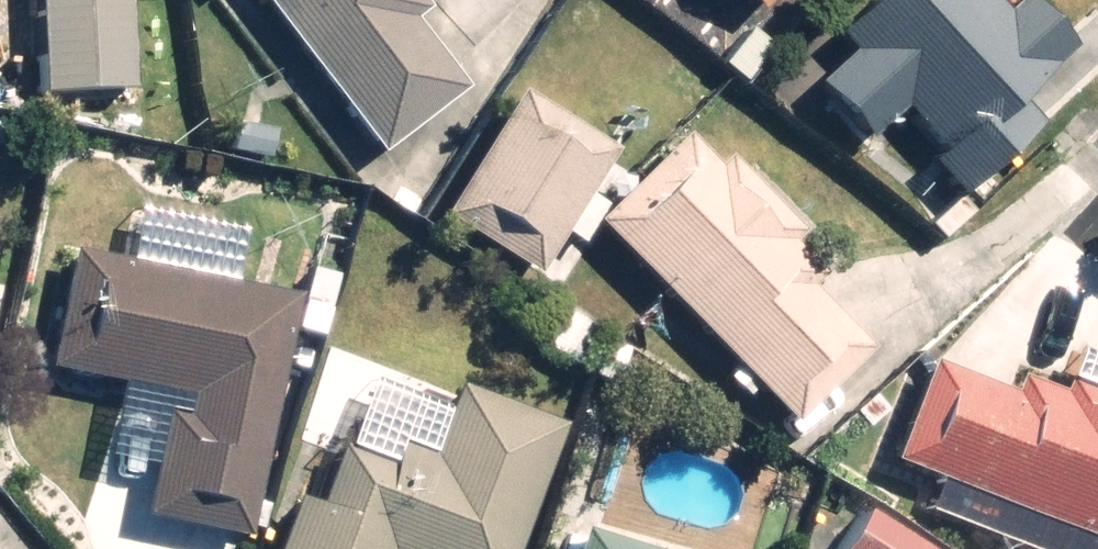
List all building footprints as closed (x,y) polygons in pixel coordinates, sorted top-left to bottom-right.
[(32,95),(125,95),(125,0),(32,0),(32,95)] [(377,151),(457,90),(405,21),(418,11),(410,0),(263,0),(377,151)] [(754,19),(771,0),(733,0),(754,19)] [(989,0),(874,0),(832,38),(846,53),(811,85),(864,143),(899,111),(971,189),(1042,124),(1022,102),(1072,56),(1021,0),(1009,0),(998,10),(989,0)] [(438,218),(530,276),(557,234),(571,243),(593,208),(579,199),(605,158),(513,99),(438,218)] [(712,169),(677,134),(587,223),(789,427),(863,354),(803,293),(818,278),(787,247),(798,235),(722,159),(712,169)] [(164,397),(138,522),(245,543),(296,292),(70,246),(44,373),(164,397)] [(926,367),(889,463),(1097,545),(1097,402),(1058,387),(1054,398),(1018,383),(1011,400),(926,367)] [(293,495),(272,548),(512,548),(557,431),(448,389),(422,456),(396,446),(387,468),(332,447),(311,502),(293,495)] [(837,548),(918,548),(862,512),(837,548)] [(580,538),(577,548),(612,548),(580,538)]
